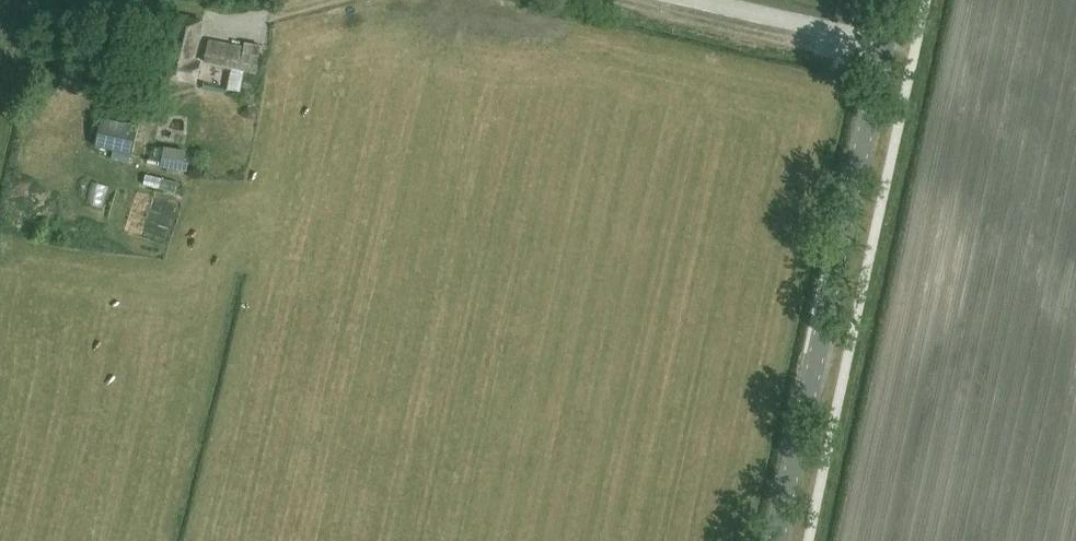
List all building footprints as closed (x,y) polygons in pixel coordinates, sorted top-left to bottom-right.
[(177,16),(164,74),(197,81),(201,61),(194,59),(202,21),(177,16)] [(205,62),(233,68),(229,90),(255,95),(259,73),(256,73),(261,44),(246,42),(245,45),(209,39),(205,62)] [(102,117),(96,145),(114,149),(115,150),(133,154),(139,125),(102,117)] [(186,150),(165,146),(161,166),(183,170),(186,150)] [(129,163),(131,153),(115,150),(114,149),(111,159),(129,163)]
